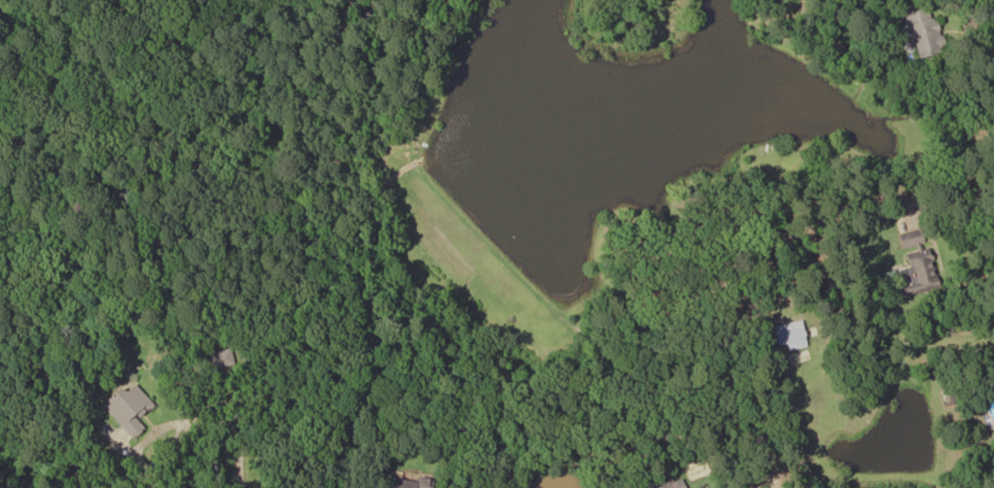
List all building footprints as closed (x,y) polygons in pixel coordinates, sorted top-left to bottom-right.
[(941,48),(925,4),(904,12),(905,16),(896,19),(902,36),(908,34),(916,57),(941,48)] [(898,234),(912,286),(936,279),(922,228),(898,234)] [(787,350),(805,347),(801,321),(774,325),(776,345),(787,344),(787,350)] [(235,366),(232,350),(212,353),(215,370),(235,366)] [(141,419),(157,404),(139,385),(130,392),(124,386),(104,405),(137,439),(149,427),(141,419)] [(643,486),(644,487),(676,487),(669,474),(643,486)] [(390,487),(431,487),(432,478),(417,477),(417,480),(392,477),(390,487)]
